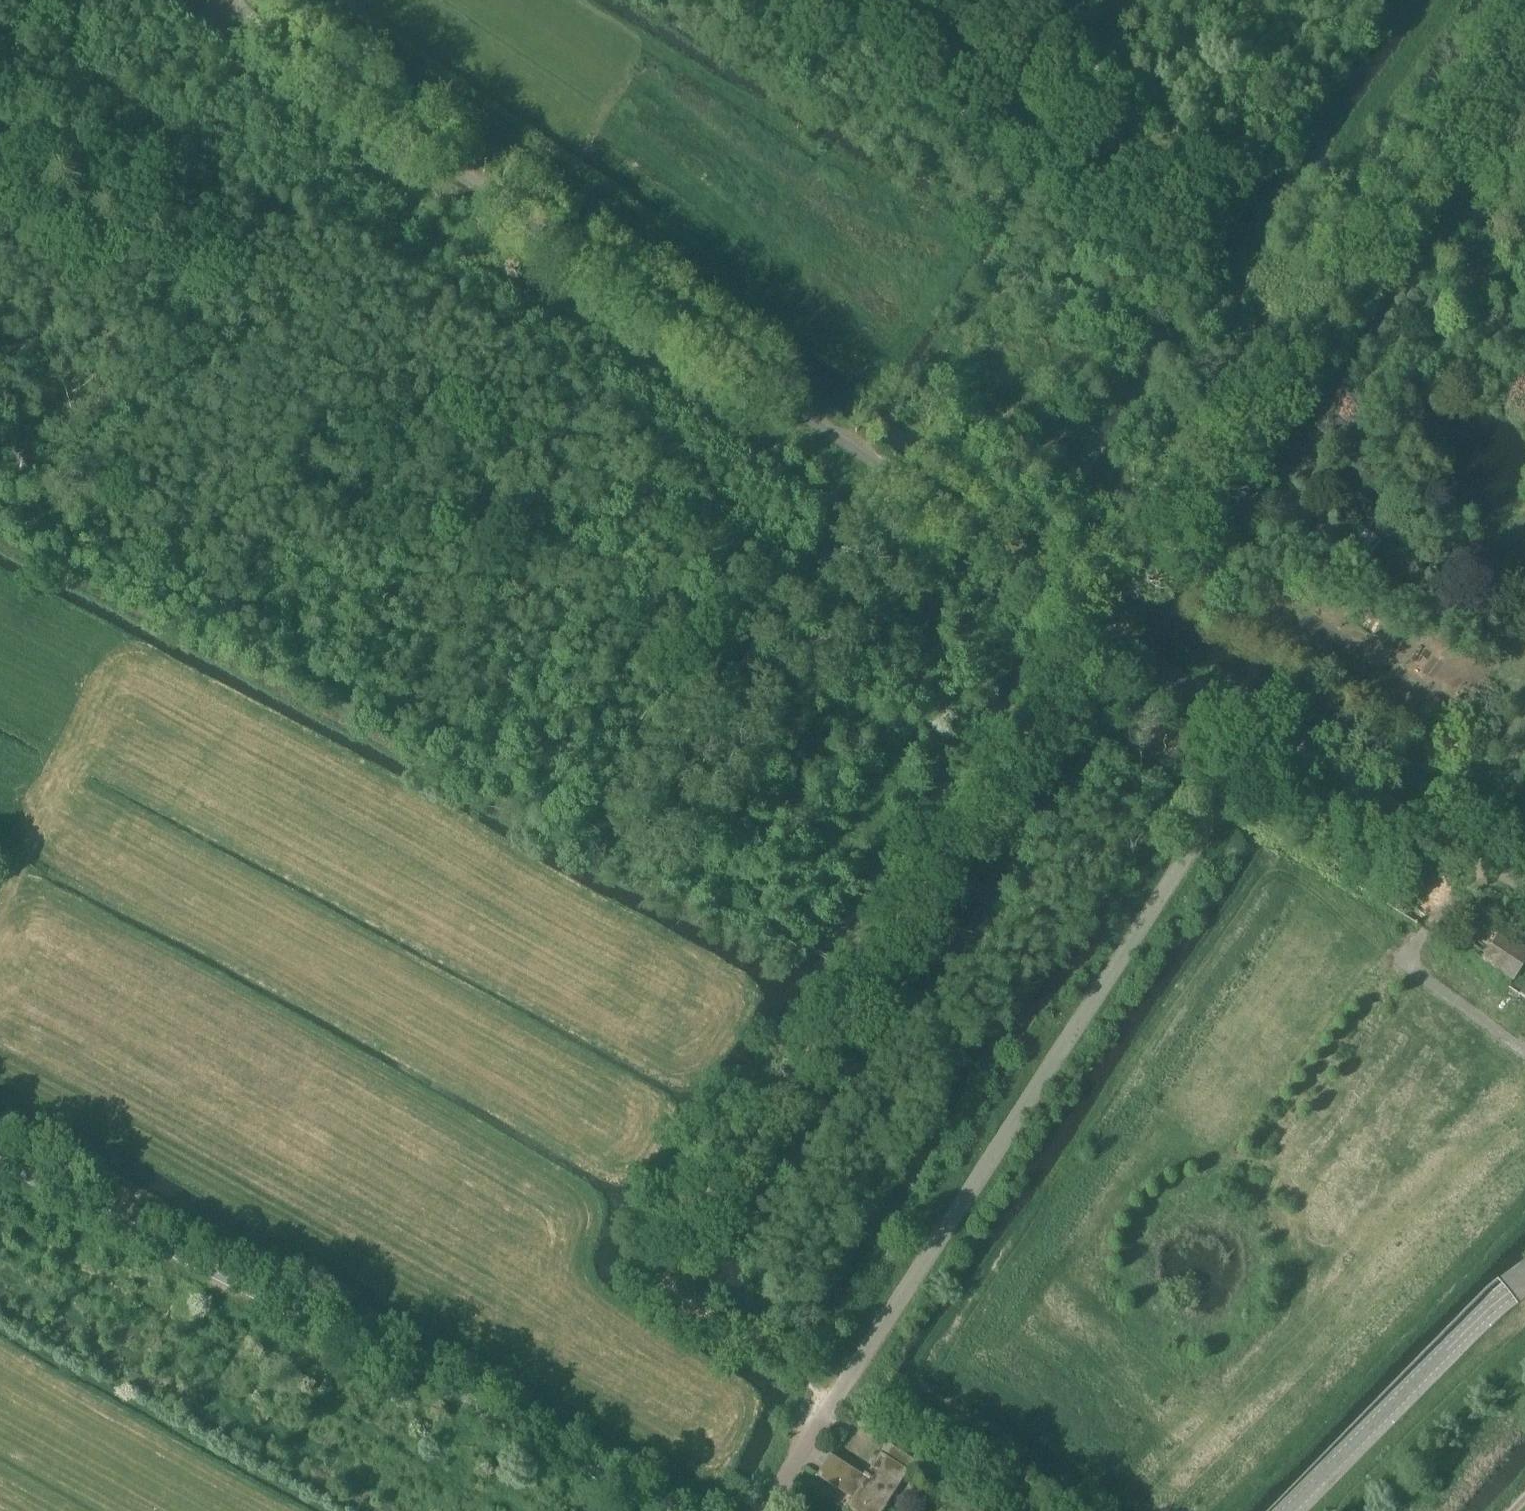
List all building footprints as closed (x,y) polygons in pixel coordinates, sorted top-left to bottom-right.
[(1513,981),(1524,963),(1524,950),(1498,932),(1480,960),(1513,981)] [(844,1510),(845,1510),(882,1510),(908,1470),(881,1453),(866,1476),(831,1454),(817,1476),(852,1498),(844,1510)]
